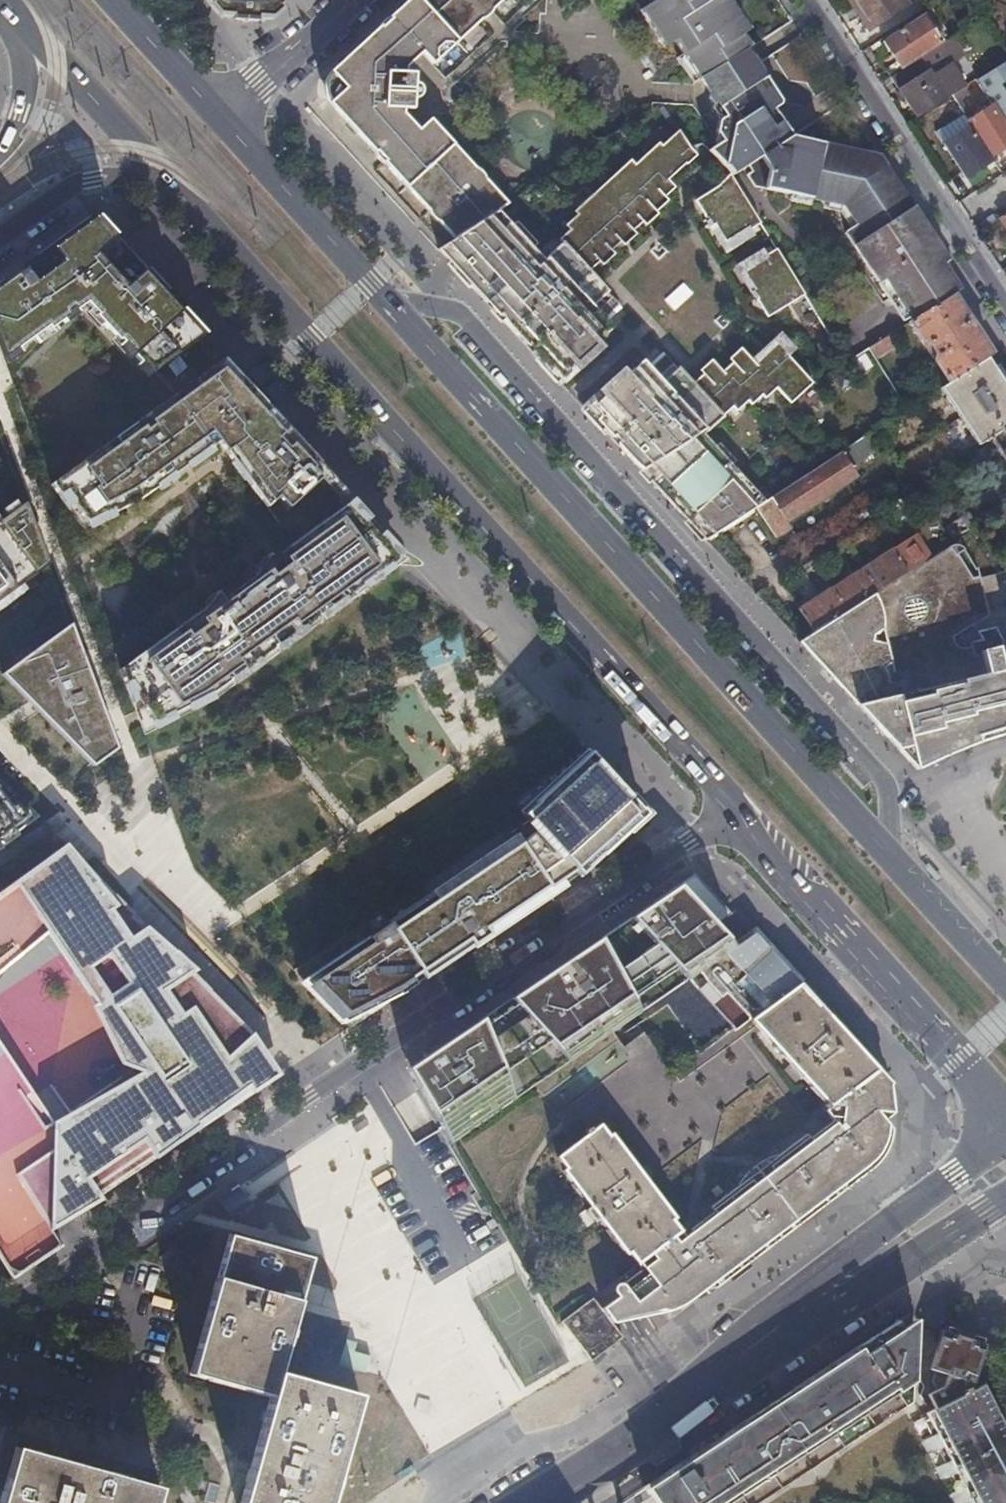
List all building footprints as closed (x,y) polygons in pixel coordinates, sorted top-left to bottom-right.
[(225,16),(228,13),(232,17),(231,18),(233,18),(234,18),(234,19),(236,21),(239,23),(242,24),(245,25),(248,25),(249,25),(253,25),(257,24),(261,23),(264,21),(268,21),(269,22),(270,21),(269,19),(272,17),(292,0),(211,0),(225,16)] [(498,212),(508,205),(430,121),(419,131),(408,141),(401,133),(407,128),(394,114),(398,110),(404,110),(414,110),(413,100),(415,99),(417,98),(418,97),(419,96),(420,94),(421,93),(422,91),(422,89),(421,87),(421,85),(420,84),(419,82),(419,81),(417,80),(416,79),(414,78),(412,77),(411,67),(394,66),(391,62),(404,50),(402,48),(405,46),(401,41),(407,37),(409,35),(416,44),(429,59),(439,50),(498,0),(394,0),(333,51),(327,56),(325,54),(322,57),(319,60),(316,63),(314,67),(307,76),(306,107),(437,250),(498,212)] [(516,9),(522,15),(540,0),(526,0),(516,9)] [(912,320),(952,294),(961,289),(944,264),(948,262),(946,259),(922,223),(917,226),(909,214),(915,211),(878,155),(789,137),(785,140),(776,125),(780,122),(772,110),(781,105),(774,94),(745,50),(747,48),(739,36),(746,31),(726,0),(647,0),(650,4),(640,10),(664,48),(675,41),(683,54),(700,79),(725,117),(720,120),(714,132),(720,141),(708,149),(727,166),(730,171),(734,177),(750,167),(753,172),(748,175),(756,187),(762,188),(846,206),(858,226),(847,232),(888,296),(892,301),(898,298),(912,320)] [(907,4),(905,0),(856,0),(863,12),(859,15),(869,29),(907,4)] [(901,69),(942,42),(924,14),(883,40),(901,69)] [(964,86),(967,84),(953,61),(966,54),(954,35),(942,42),(901,69),(891,75),(916,117),(951,94),(964,86)] [(692,84),(700,79),(683,54),(676,58),(692,84)] [(1005,145),(1005,59),(975,79),(992,105),(967,120),(970,124),(990,155),(1005,145)] [(968,92),(964,86),(951,94),(955,100),(958,98),(968,92)] [(965,109),(958,98),(955,100),(962,111),(965,109)] [(408,141),(419,131),(405,115),(404,110),(398,110),(394,114),(407,128),(401,133),(408,141)] [(789,137),(780,122),(776,125),(785,140),(789,137)] [(992,160),(990,155),(970,124),(942,142),(965,177),(992,160)] [(668,177),(695,153),(691,149),(690,147),(679,129),(662,145),(659,142),(635,164),(623,175),(619,171),(575,211),(578,215),(582,219),(570,230),(560,239),(564,243),(544,261),(498,212),(437,250),(520,339),(548,369),(555,361),(564,370),(605,332),(597,323),(603,318),(619,303),(588,269),(599,260),(611,248),(620,240),(633,228),(642,220),(655,208),(653,206),(665,195),(675,185),(668,177)] [(631,160),(619,171),(623,175),(635,164),(631,160)] [(696,197),(725,243),(761,221),(759,217),(734,177),(730,171),(717,184),(696,197)] [(668,198),(665,195),(653,206),(655,208),(642,220),(645,223),(658,212),(656,209),(668,198)] [(917,226),(922,223),(915,211),(909,214),(917,226)] [(578,215),(566,225),(570,230),(582,219),(578,215)] [(0,285),(0,347),(4,357),(73,310),(91,291),(104,305),(134,337),(125,346),(171,396),(223,357),(221,355),(217,358),(213,354),(216,350),(139,266),(86,222),(0,285)] [(633,228),(620,240),(624,244),(636,232),(633,228)] [(777,247),(741,269),(769,315),(805,292),(804,290),(781,254),(777,247)] [(611,248),(599,260),(602,263),(614,252),(611,248)] [(928,350),(948,381),(987,355),(991,353),(952,294),(912,320),(909,322),(922,343),(929,343),(932,347),(928,350)] [(906,323),(909,322),(912,320),(898,298),(892,301),(906,323)] [(134,337),(104,305),(94,313),(125,346),(134,337)] [(603,318),(597,323),(605,332),(611,326),(603,318)] [(869,346),(876,357),(894,346),(887,335),(869,346)] [(623,450),(706,539),(755,507),(766,500),(703,433),(733,405),(744,395),(748,399),(752,403),(762,394),(774,383),(777,387),(791,402),(813,381),(776,340),(754,360),(744,350),(732,361),(723,370),(715,362),(703,373),(692,382),(665,353),(650,368),(643,374),(635,365),(594,403),(603,412),(594,419),(623,450)] [(741,346),(729,357),(732,361),(744,350),(741,346)] [(221,355),(216,350),(213,354),(217,358),(221,355)] [(987,355),(948,381),(941,386),(979,444),(1005,426),(1005,384),(987,355)] [(171,396),(50,484),(84,526),(99,515),(103,519),(126,501),(132,509),(159,485),(160,487),(218,442),(292,543),(119,668),(143,735),(212,699),(407,558),(223,357),(171,396)] [(711,358),(699,369),(703,373),(715,362),(711,358)] [(642,359),(635,365),(643,374),(650,368),(642,359)] [(555,361),(548,369),(556,377),(564,370),(555,361)] [(774,383),(762,394),(765,397),(777,387),(774,383)] [(744,395),(733,405),(737,410),(748,399),(744,395)] [(594,403),(586,411),(594,419),(603,412),(594,403)] [(874,445),(886,437),(878,426),(867,434),(874,445)] [(979,444),(991,463),(1003,455),(1005,459),(1005,426),(979,444)] [(852,464),(877,449),(874,445),(867,434),(843,449),(852,464)] [(852,464),(843,449),(841,451),(766,500),(755,507),(774,537),(789,527),(785,520),(858,474),(852,464)] [(945,525),(968,510),(958,495),(934,511),(944,525),(945,525)] [(48,564),(25,502),(0,519),(0,598),(48,564)] [(959,539),(979,526),(968,510),(945,525),(956,541),(959,539)] [(902,542),(916,566),(932,556),(917,533),(902,542)] [(980,650),(980,652),(973,654),(970,644),(958,642),(955,641),(954,639),(946,620),(977,613),(975,602),(985,600),(978,566),(959,539),(956,541),(932,556),(916,566),(814,630),(799,640),(916,767),(982,742),(1005,734),(1005,644),(980,650)] [(799,607),(814,630),(916,566),(902,542),(895,547),(894,545),(799,607)] [(975,602),(977,613),(987,611),(985,600),(975,602)] [(68,625),(2,674),(88,761),(103,747),(113,743),(68,625)] [(515,837),(388,922),(425,977),(551,891),(546,883),(571,866),(573,868),(623,821),(626,817),(626,812),(626,807),(624,802),(614,792),(596,772),(592,770),(587,769),(581,770),(577,772),(538,806),(535,803),(523,814),(536,828),(519,843),(515,837)] [(20,807),(0,787),(0,822),(20,807)] [(0,822),(0,848),(35,822),(20,807),(0,822)] [(43,924),(137,1065),(51,1122),(73,1156),(183,1082),(134,1010),(128,914),(65,844),(73,907),(20,924),(26,931),(0,946),(0,953),(43,924)] [(26,931),(20,924),(73,907),(65,844),(0,891),(0,946),(26,931)] [(653,901),(663,914),(690,896),(678,884),(653,901)] [(690,977),(735,946),(690,896),(663,914),(653,901),(427,1054),(436,1068),(415,1082),(442,1128),(451,1142),(690,977)] [(13,1279),(60,1247),(49,1229),(248,1095),(218,1049),(239,1036),(208,989),(183,1007),(170,989),(191,973),(128,914),(134,1010),(183,1082),(73,1156),(51,1122),(0,1046),(0,1259),(13,1279)] [(425,977),(388,922),(303,980),(350,1027),(425,977)] [(690,977),(735,1027),(738,1030),(751,1019),(800,983),(762,942),(760,943),(759,942),(757,940),(755,940),(753,939),(751,939),(748,940),(747,941),(743,940),(735,946),(690,977)] [(597,1295),(563,1321),(592,1361),(627,1335),(617,1320),(671,1311),(674,1310),(678,1309),(713,1284),(715,1287),(859,1179),(872,1169),(875,1164),(878,1161),(881,1157),(883,1154),(886,1150),(891,1129),(892,1110),(892,1098),(891,1085),(893,1084),(800,983),(751,1019),(792,1064),(786,1069),(796,1080),(802,1075),(827,1102),(824,1104),(827,1108),(824,1110),(834,1123),(813,1140),(808,1133),(711,1206),(716,1212),(686,1235),(674,1220),(676,1218),(612,1131),(609,1133),(601,1123),(593,1129),(591,1125),(586,1129),(589,1132),(558,1155),(566,1166),(563,1168),(591,1205),(587,1209),(596,1221),(601,1218),(628,1254),(631,1252),(639,1263),(618,1278),(627,1290),(606,1305),(597,1295)] [(254,1034),(208,989),(239,1036),(218,1049),(248,1095),(275,1078),(254,1034)] [(646,1031),(626,1046),(634,1057),(655,1042),(646,1031)] [(415,1082),(436,1068),(427,1054),(407,1068),(415,1082)] [(310,1257),(230,1234),(216,1283),(296,1306),(310,1257)] [(191,1373),(271,1395),(277,1373),(296,1306),(216,1283),(191,1373)] [(898,1317),(644,1481),(658,1502),(753,1502),(914,1397),(914,1386),(910,1378),(915,1375),(916,1344),(898,1317)] [(939,1406),(916,1418),(958,1502),(1005,1502),(1005,1426),(984,1383),(979,1385),(976,1380),(988,1344),(945,1330),(932,1366),(937,1368),(934,1380),(938,1388),(931,1392),(939,1406)] [(277,1373),(271,1395),(240,1502),(329,1502),(359,1396),(277,1373)] [(555,1395),(561,1406),(580,1397),(574,1385),(555,1395)] [(541,1387),(508,1408),(525,1435),(558,1415),(541,1387)] [(159,1487),(16,1446),(0,1501),(0,1502),(154,1502),(159,1487)]
